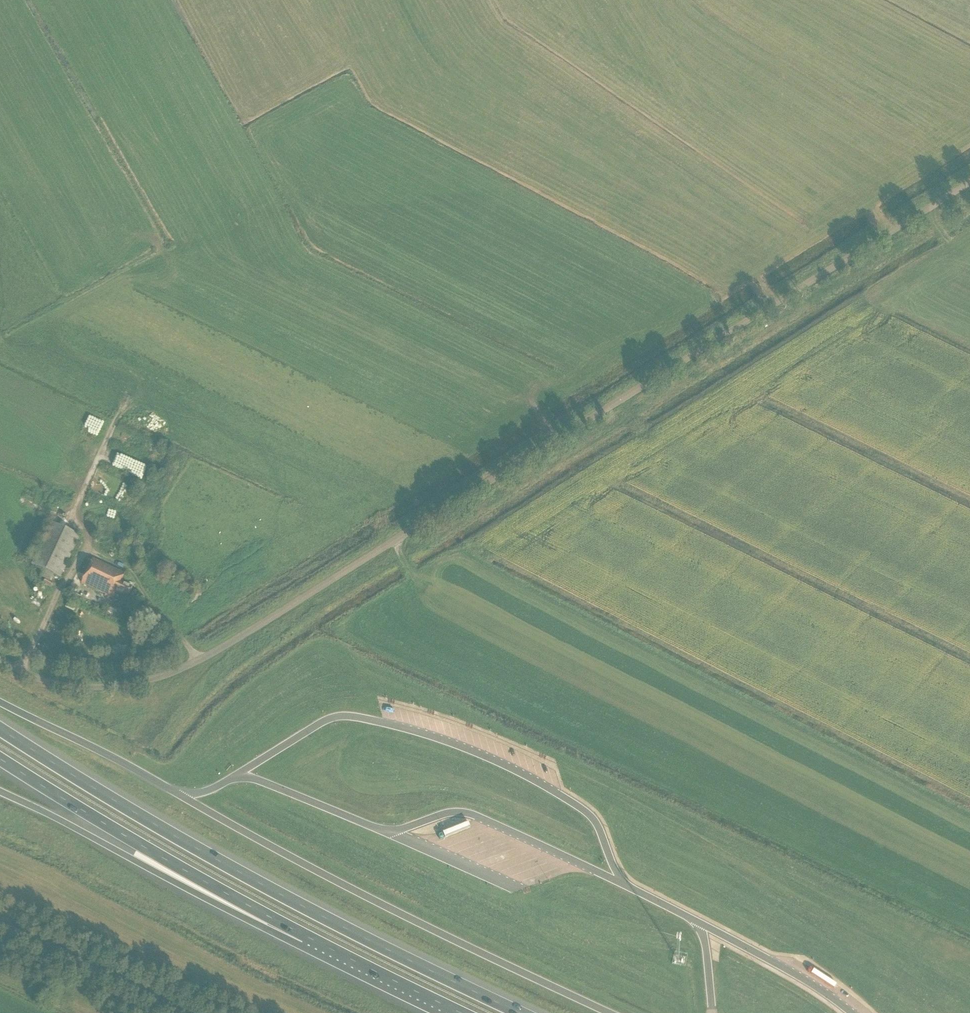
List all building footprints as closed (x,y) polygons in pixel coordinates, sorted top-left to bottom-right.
[(60,578),(80,537),(52,524),(32,565),(44,571),(41,577),(45,579),(50,582),(53,575),(60,578)] [(94,560),(89,570),(82,584),(113,598),(116,593),(127,598),(132,588),(121,582),(125,575),(94,560)] [(50,582),(45,579),(43,583),(50,587),(52,583),(50,582)] [(68,590),(74,593),(77,586),(72,584),(68,590)]
